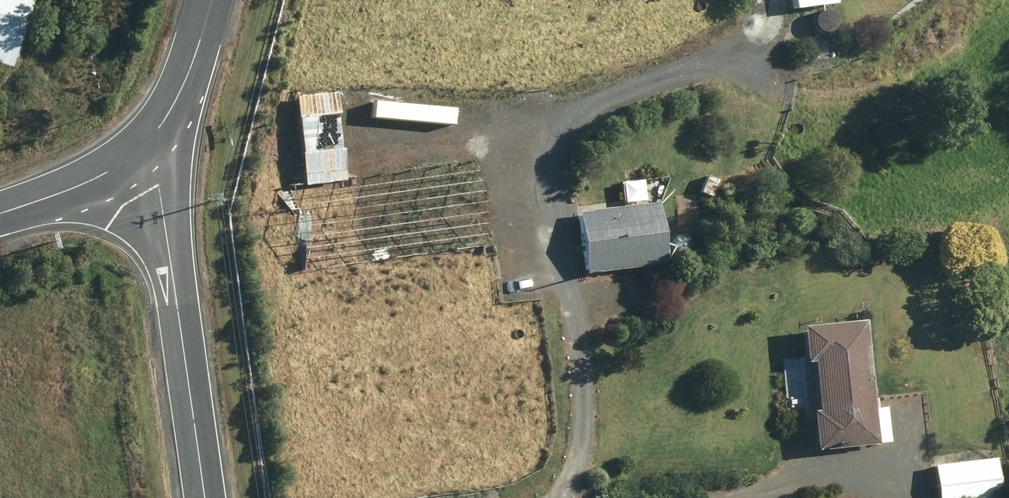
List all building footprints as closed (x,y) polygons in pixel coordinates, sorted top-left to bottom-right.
[(14,69),(34,0),(0,0),(0,65),(14,69)] [(338,91),(297,94),(305,184),(346,179),(344,147),(341,147),(338,113),(340,112),(380,108),(378,92),(338,95),(338,91)] [(401,147),(361,149),(362,165),(402,163),(401,147)] [(721,178),(709,174),(702,191),(714,196),(721,178)] [(659,200),(578,211),(581,238),(584,272),(666,261),(664,229),(659,200)] [(867,318),(804,323),(807,360),(815,360),(820,409),(814,409),(818,448),(880,443),(867,318)] [(935,463),(939,497),(1002,497),(998,457),(935,463)]
